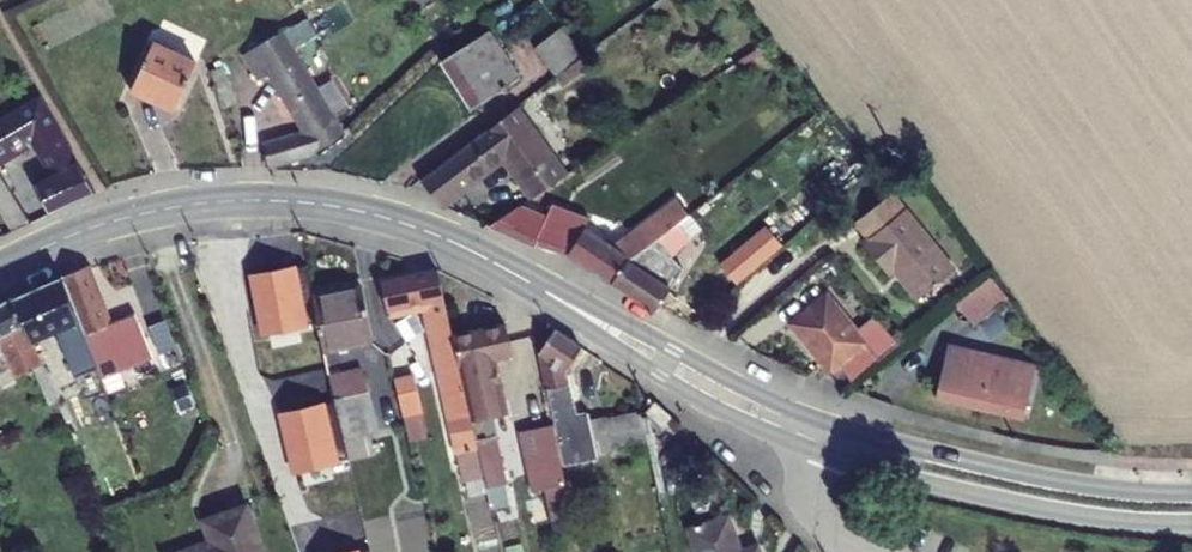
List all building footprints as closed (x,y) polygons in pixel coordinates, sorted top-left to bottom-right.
[(312,17),(322,34),(361,14),(353,0),(343,0),(312,17)] [(294,26),(304,43),(322,34),(312,17),(294,26)] [(544,44),(567,73),(593,53),(571,23),(544,44)] [(271,141),(277,163),(330,149),(357,129),(304,43),(294,26),(252,50),(267,76),(278,71),(314,130),(271,141)] [(449,58),(480,106),(529,74),(497,26),(449,58)] [(140,85),(183,106),(206,59),(163,38),(140,85)] [(220,67),(234,103),(247,98),(233,62),(220,67)] [(50,90),(0,120),(0,154),(2,158),(38,136),(58,172),(44,179),(58,210),(104,189),(50,90)] [(514,153),(542,191),(571,170),(523,106),(431,174),(450,200),(514,153)] [(22,226),(38,216),(19,185),(2,158),(0,159),(0,189),(22,226)] [(964,266),(901,187),(865,216),(879,235),(873,240),(897,270),(903,266),(927,295),(964,266)] [(698,206),(687,192),(624,240),(596,223),(577,251),(620,279),(640,251),(684,217),(698,206)] [(497,221),(543,240),(556,213),(528,199),(497,221)] [(620,279),(664,308),(681,283),(662,270),(681,249),(698,235),(684,217),(640,251),(620,279)] [(267,234),(279,305),(307,301),(294,229),(267,234)] [(253,233),(268,318),(281,315),(279,305),(267,234),(253,233)] [(122,319),(99,261),(72,272),(96,333),(110,370),(161,349),(146,310),(122,319)] [(464,434),(468,450),(489,445),(487,434),(462,330),(447,266),(391,279),(398,305),(429,298),(456,416),(463,414),(467,434),(464,434)] [(96,333),(72,272),(39,286),(56,331),(67,326),(74,343),(96,333)] [(965,300),(982,321),(1016,294),(1000,273),(965,300)] [(323,292),(333,346),(382,337),(372,283),(323,292)] [(56,331),(39,286),(23,294),(41,338),(56,331)] [(35,378),(56,370),(41,338),(23,294),(0,306),(0,336),(8,332),(26,372),(31,370),(35,378)] [(865,328),(837,294),(802,322),(832,359),(838,354),(846,364),(850,361),(863,377),(908,341),(885,312),(865,328)] [(522,347),(516,318),(462,330),(487,434),(504,430),(508,429),(503,410),(517,407),(504,351),(522,347)] [(546,349),(549,362),(562,420),(571,459),(657,441),(651,413),(617,417),(615,412),(598,415),(598,409),(584,412),(575,367),(592,342),(564,324),(546,349)] [(957,340),(945,393),(1034,413),(1046,361),(957,340)] [(840,369),(846,364),(838,354),(832,359),(840,369)] [(337,363),(338,370),(353,367),(352,360),(337,363)] [(520,368),(532,426),(562,420),(549,362),(520,368)] [(338,370),(354,436),(359,435),(378,431),(368,390),(378,388),(371,363),(353,367),(338,370)] [(404,376),(413,413),(433,408),(424,371),(404,376)] [(368,390),(378,431),(387,429),(378,388),(368,390)] [(519,498),(504,430),(487,434),(489,445),(502,502),(519,498)] [(359,435),(362,446),(380,442),(378,431),(359,435)] [(253,501),(212,516),(222,542),(213,545),(211,540),(178,551),(272,551),(253,501)] [(710,551),(770,551),(765,537),(748,543),(736,508),(700,521),(710,551)]
